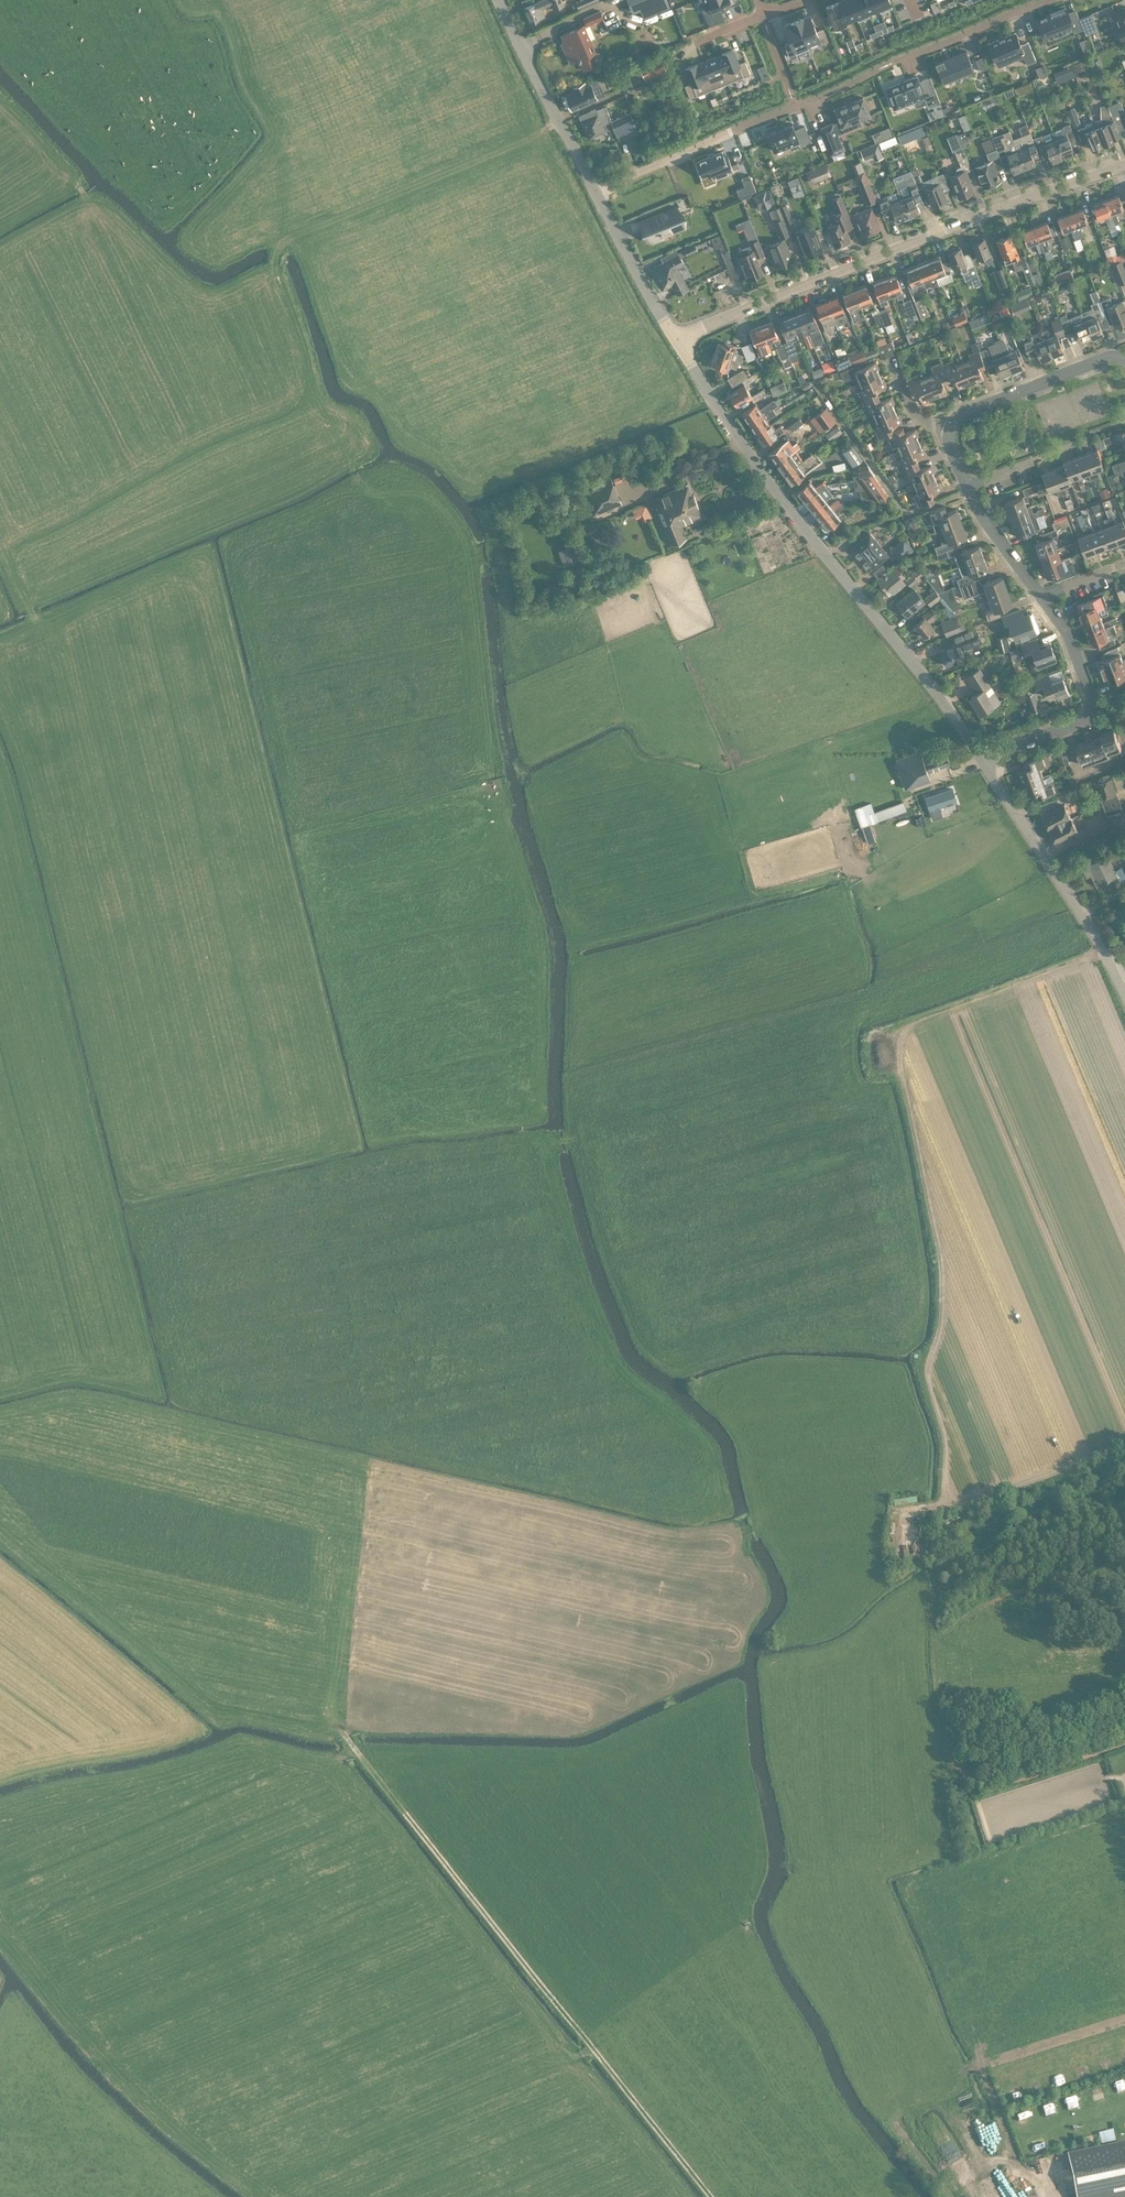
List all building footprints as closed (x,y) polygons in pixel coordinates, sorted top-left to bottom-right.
[(537,0),(537,1),(523,7),(529,22),(544,16),(541,7),(552,3),(554,8),(563,4),(562,0),(537,0)] [(639,7),(643,15),(668,5),(667,0),(628,0),(632,10),(639,7)] [(704,13),(709,24),(723,18),(719,7),(729,3),(728,0),(699,0),(704,13)] [(833,23),(835,29),(847,24),(845,19),(837,0),(835,0),(825,4),(829,14),(826,15),(829,24),(833,23)] [(855,15),(856,15),(850,0),(837,0),(845,19),(855,15)] [(856,15),(855,15),(857,20),(869,15),(867,10),(867,11),(863,0),(850,0),(856,15)] [(867,11),(867,10),(877,6),(878,6),(875,0),(863,0),(867,11)] [(878,6),(877,6),(879,11),(891,6),(889,0),(875,0),(878,6)] [(1112,10),(1117,23),(1115,23),(1122,38),(1124,37),(1124,5),(1112,10)] [(1082,27),(1078,17),(1077,14),(1069,17),(1064,7),(1036,18),(1041,28),(1040,28),(1042,31),(1045,37),(1057,32),(1057,33),(1062,31),(1061,30),(1072,26),(1073,31),(1082,27)] [(602,17),(599,9),(583,16),(586,24),(602,17)] [(1082,27),(1085,33),(1097,28),(1090,12),(1078,17),(1082,27)] [(818,38),(820,42),(827,40),(822,27),(815,30),(809,13),(802,16),(802,15),(796,18),(806,43),(806,42),(818,38)] [(790,21),(783,23),(790,40),(783,43),(788,55),(808,47),(806,42),(806,43),(796,18),(790,20),(790,21)] [(582,24),(561,33),(564,40),(561,41),(570,61),(577,58),(578,59),(579,59),(583,69),(593,64),(588,53),(591,52),(587,42),(590,40),(582,24)] [(998,36),(997,36),(998,38),(996,38),(987,42),(994,59),(1007,54),(1009,60),(1023,55),(1026,62),(1035,59),(1027,40),(1019,43),(1014,32),(1014,31),(1004,35),(1003,35),(1003,34),(1002,35),(1003,36),(999,37),(998,36)] [(727,82),(749,73),(744,60),(737,63),(732,48),(721,52),(721,53),(716,55),(727,82)] [(942,58),(934,61),(943,83),(951,80),(949,75),(972,65),(965,49),(942,58)] [(700,61),(711,88),(727,82),(716,55),(700,61)] [(979,69),(985,67),(981,55),(974,58),(979,69)] [(1091,60),(1094,67),(1101,64),(1098,57),(1091,60)] [(691,82),(684,84),(689,97),(711,88),(700,61),(696,63),(695,63),(685,67),(691,82)] [(1034,67),(1038,75),(1044,72),(1041,64),(1034,67)] [(1065,66),(1053,71),(1056,79),(1062,77),(1063,79),(1069,77),(1065,66)] [(603,90),(597,77),(596,74),(587,78),(588,81),(584,83),(583,80),(573,85),(574,87),(564,92),(569,105),(603,90)] [(897,83),(886,88),(894,108),(924,96),(929,106),(939,102),(929,77),(918,81),(916,76),(905,80),(904,77),(896,80),(897,83)] [(1022,92),(1019,84),(1013,87),(1016,94),(1022,92)] [(676,92),(665,97),(670,108),(680,103),(676,92)] [(832,121),(819,126),(830,153),(831,153),(842,148),(843,148),(836,133),(834,126),(840,124),(840,126),(859,119),(868,115),(869,114),(862,96),(833,107),(838,120),(832,123),(832,121)] [(1106,104),(1111,115),(1116,129),(1124,125),(1124,124),(1124,122),(1124,121),(1124,120),(1117,100),(1106,104)] [(589,109),(578,114),(588,137),(609,127),(613,125),(619,138),(637,130),(629,110),(610,119),(604,104),(595,108),(594,107),(589,109)] [(1095,126),(1102,143),(1113,138),(1112,136),(1119,134),(1116,129),(1111,115),(1106,104),(1099,104),(1100,117),(1093,119),(1095,126)] [(1072,105),(1066,108),(1072,124),(1079,121),(1072,105)] [(970,126),(964,112),(957,115),(963,129),(970,126)] [(1083,126),(1076,128),(1082,142),(1088,140),(1091,147),(1102,143),(1095,126),(1093,119),(1084,123),(1085,125),(1083,126)] [(797,139),(798,139),(799,143),(809,139),(803,124),(794,128),(791,123),(792,123),(791,122),(790,122),(790,123),(782,126),(776,128),(776,129),(768,132),(766,132),(767,133),(773,147),(773,148),(773,149),(774,148),(797,139)] [(1012,138),(1016,147),(1024,167),(1035,163),(1032,156),(1038,154),(1035,147),(1035,145),(1033,140),(1032,137),(1026,122),(1021,124),(1018,126),(1021,135),(1012,138)] [(1062,126),(1051,130),(1055,138),(1062,156),(1073,151),(1069,141),(1075,139),(1069,124),(1068,122),(1062,125),(1062,126)] [(921,124),(896,134),(899,143),(924,132),(921,124)] [(888,126),(880,129),(883,137),(891,134),(888,126)] [(1013,172),(1024,167),(1016,147),(1012,138),(1008,129),(991,136),(996,147),(997,150),(1003,148),(1005,151),(1013,172)] [(1055,138),(1051,130),(1041,134),(1041,133),(1034,136),(1036,141),(1041,153),(1042,157),(1048,154),(1051,160),(1062,156),(1055,138)] [(955,132),(946,136),(951,150),(954,149),(956,155),(960,165),(957,166),(956,167),(955,167),(955,168),(955,169),(955,170),(955,171),(956,172),(950,174),(958,196),(973,190),(969,181),(967,176),(973,173),(968,162),(962,146),(961,146),(955,132)] [(927,134),(922,137),(927,149),(932,147),(927,134)] [(991,136),(981,140),(985,151),(987,151),(995,147),(996,147),(991,136)] [(869,146),(860,149),(863,157),(872,154),(869,146)] [(1002,162),(997,150),(996,147),(995,147),(987,151),(985,151),(984,152),(988,160),(975,165),(983,186),(999,179),(995,170),(994,166),(1002,162)] [(721,150),(696,160),(702,174),(711,171),(713,176),(732,169),(727,155),(724,156),(721,150)] [(860,160),(851,163),(855,174),(856,177),(858,182),(858,183),(866,203),(875,199),(873,193),(867,180),(864,170),(860,160)] [(819,166),(823,176),(828,173),(824,163),(819,166)] [(916,167),(910,170),(911,174),(912,175),(918,172),(916,167)] [(900,197),(908,215),(919,211),(916,203),(922,200),(917,187),(912,175),(911,174),(910,170),(892,177),(896,185),(897,189),(900,197)] [(918,172),(912,175),(917,187),(923,185),(924,187),(931,205),(946,198),(942,189),(948,187),(942,172),(934,175),(921,180),(918,172)] [(743,184),(747,193),(755,189),(748,173),(740,176),(743,184)] [(797,175),(786,179),(793,197),(803,193),(797,175)] [(764,190),(764,189),(751,194),(757,208),(773,201),(768,188),(764,190)] [(896,220),(908,215),(900,197),(897,189),(882,195),(884,198),(878,201),(884,216),(893,212),(896,220)] [(1117,193),(1105,198),(1110,211),(1112,216),(1114,223),(1119,221),(1115,210),(1122,207),(1117,193)] [(826,225),(834,245),(849,239),(844,228),(852,224),(846,210),(839,194),(831,197),(837,211),(831,213),(834,222),(826,225)] [(1105,198),(1092,203),(1097,216),(1104,214),(1108,226),(1114,223),(1112,216),(1110,211),(1105,198)] [(785,202),(778,205),(782,217),(783,218),(784,222),(792,219),(785,202)] [(650,239),(650,240),(661,235),(663,240),(675,235),(673,230),(684,226),(684,225),(675,204),(641,218),(642,219),(643,219),(646,225),(646,226),(645,226),(645,227),(650,239)] [(778,205),(773,207),(778,218),(774,220),(780,236),(789,233),(787,229),(784,222),(783,218),(782,217),(778,205)] [(853,224),(857,223),(861,234),(879,227),(870,206),(853,213),(853,214),(849,216),(853,224)] [(1074,225),(1079,237),(1083,235),(1078,223),(1085,220),(1087,220),(1082,207),(1069,211),(1074,225)] [(1062,229),(1069,226),(1074,239),(1079,237),(1074,225),(1069,211),(1057,216),(1060,224),(1062,229)] [(741,247),(740,248),(738,250),(737,252),(736,254),(737,256),(746,278),(761,272),(755,256),(763,252),(757,238),(749,218),(737,223),(738,227),(742,225),(750,244),(745,245),(741,247)] [(1039,238),(1043,250),(1048,248),(1046,243),(1048,242),(1045,236),(1051,233),(1055,232),(1052,224),(1049,226),(1046,220),(1034,225),(1039,238)] [(811,223),(795,229),(798,238),(805,254),(821,248),(817,238),(823,235),(819,226),(813,228),(811,223)] [(1034,240),(1038,252),(1043,250),(1039,238),(1034,225),(1021,230),(1026,243),(1034,240)] [(718,246),(727,268),(734,265),(720,232),(710,237),(714,247),(718,246)] [(1019,256),(1014,245),(1013,246),(1009,234),(996,239),(1003,256),(1005,261),(1011,259),(1012,264),(1020,268),(1022,267),(1027,282),(1034,280),(1034,279),(1033,279),(1031,273),(1026,260),(1020,262),(1018,257),(1019,256)] [(983,237),(971,242),(977,257),(983,255),(986,263),(992,261),(983,237)] [(1068,237),(1060,240),(1063,248),(1071,245),(1068,237)] [(766,244),(772,259),(775,258),(778,265),(794,259),(786,239),(779,242),(778,239),(766,244)] [(682,248),(685,254),(697,249),(694,243),(682,248)] [(960,264),(963,272),(965,279),(971,277),(974,285),(981,282),(974,264),(967,266),(959,246),(955,248),(954,247),(953,246),(948,248),(948,249),(948,250),(947,251),(954,267),(960,264)] [(675,248),(669,252),(660,257),(662,261),(651,267),(662,288),(672,283),(677,293),(687,288),(682,278),(676,266),(682,262),(675,248)] [(1114,252),(1107,255),(1109,262),(1117,259),(1115,255),(1114,252)] [(938,254),(927,259),(934,276),(945,271),(944,270),(949,268),(945,258),(940,260),(938,254)] [(934,276),(927,259),(916,263),(923,280),(925,286),(929,284),(930,286),(936,283),(934,276)] [(1111,263),(1119,282),(1120,282),(1124,280),(1124,271),(1120,259),(1111,263)] [(925,286),(923,280),(916,263),(905,267),(909,278),(906,279),(911,293),(925,287),(925,286)] [(1001,265),(992,269),(998,287),(1008,283),(1001,265)] [(1053,274),(1056,282),(1073,276),(1069,267),(1053,274)] [(1103,267),(1090,272),(1093,279),(1106,274),(1103,267)] [(726,273),(724,268),(713,274),(714,277),(720,274),(721,276),(726,273)] [(1038,270),(1031,273),(1033,279),(1034,279),(1040,277),(1038,270)] [(895,291),(897,298),(903,295),(894,271),(883,276),(890,293),(895,291)] [(883,276),(871,280),(878,298),(881,304),(887,302),(885,295),(890,293),(883,276)] [(1067,282),(1060,284),(1061,288),(1066,290),(1070,289),(1067,282)] [(865,316),(863,311),(870,308),(875,323),(882,320),(878,309),(875,305),(874,306),(865,283),(853,287),(860,304),(865,316)] [(853,287),(842,292),(851,315),(853,320),(865,316),(860,304),(853,287)] [(848,323),(837,294),(826,298),(832,315),(835,321),(837,327),(848,323)] [(1118,326),(1124,323),(1124,308),(1121,299),(1112,303),(1109,296),(1099,299),(1102,307),(1106,306),(1114,325),(1117,323),(1118,326)] [(819,301),(814,303),(823,326),(825,330),(831,328),(829,323),(835,321),(832,315),(826,298),(825,299),(825,298),(823,297),(819,299),(818,300),(819,301)] [(901,300),(907,316),(913,313),(915,312),(910,297),(901,300)] [(914,300),(920,317),(929,314),(922,297),(914,300)] [(1021,309),(1018,300),(1009,304),(1013,313),(1021,309)] [(1102,315),(1096,300),(1090,302),(1092,307),(1080,311),(1081,312),(1090,336),(1102,332),(1096,317),(1102,315)] [(809,305),(798,309),(805,326),(811,324),(813,330),(818,328),(809,305)] [(886,306),(878,309),(882,320),(884,324),(891,322),(886,306)] [(813,344),(805,326),(798,309),(788,313),(795,330),(800,328),(808,346),(813,344)] [(967,319),(964,312),(952,317),(954,324),(955,324),(967,319)] [(1067,317),(1065,312),(1058,315),(1058,316),(1065,332),(1074,328),(1079,341),(1090,336),(1081,312),(1070,316),(1067,317)] [(788,355),(795,352),(796,351),(791,339),(791,338),(797,336),(795,330),(788,313),(777,318),(786,341),(783,342),(788,355)] [(1057,338),(1066,335),(1065,332),(1058,316),(1050,320),(1052,325),(1041,329),(1051,354),(1062,350),(1057,338)] [(974,317),(968,319),(971,327),(977,325),(974,317)] [(949,319),(941,321),(941,323),(943,328),(948,326),(951,325),(949,319)] [(760,324),(767,341),(772,339),(780,358),(784,366),(791,363),(783,342),(780,343),(771,320),(760,324)] [(768,365),(766,360),(762,350),(764,350),(762,343),(767,341),(760,324),(749,329),(758,352),(755,356),(756,358),(760,365),(761,368),(768,365)] [(1042,358),(1043,359),(1044,359),(1048,358),(1049,356),(1048,355),(1051,354),(1041,329),(1030,333),(1028,328),(1019,332),(1024,344),(1023,345),(1025,348),(1028,356),(1037,353),(1040,359),(1042,358)] [(1017,347),(1023,345),(1024,344),(1019,332),(1017,329),(1011,331),(1017,347)] [(1010,370),(1012,369),(1013,371),(1014,371),(1020,369),(1021,368),(1020,366),(1022,366),(1019,360),(1015,348),(1008,351),(1002,337),(998,338),(1010,370)] [(1010,370),(998,338),(994,340),(994,341),(987,344),(992,357),(999,375),(1001,374),(1001,375),(1003,376),(1009,373),(1009,372),(1009,371),(1010,370)] [(882,342),(887,355),(892,353),(891,349),(893,347),(890,339),(882,342)] [(724,343),(718,341),(715,352),(738,360),(740,360),(742,353),(735,350),(736,345),(725,341),(724,343)] [(747,360),(755,356),(749,342),(741,345),(747,360)] [(887,355),(882,342),(876,345),(877,346),(880,354),(881,358),(887,355)] [(866,359),(880,354),(877,346),(863,351),(866,359)] [(983,362),(983,364),(984,364),(991,362),(990,360),(985,347),(978,350),(982,360),(983,362)] [(848,354),(852,363),(864,358),(860,349),(848,354)] [(961,361),(969,380),(975,378),(976,380),(982,377),(978,367),(984,365),(983,364),(978,350),(977,349),(967,353),(969,358),(961,361)] [(716,366),(727,370),(729,364),(736,367),(738,360),(715,352),(711,362),(717,364),(716,366)] [(833,358),(834,360),(838,369),(852,363),(850,360),(847,352),(833,358)] [(831,358),(821,363),(824,372),(835,367),(831,358)] [(948,379),(953,377),(957,387),(964,385),(963,383),(969,380),(961,361),(954,364),(952,359),(941,363),(940,360),(948,379)] [(856,374),(859,381),(878,373),(876,367),(878,366),(875,360),(854,369),(852,365),(839,370),(842,379),(856,374)] [(929,364),(932,372),(925,375),(933,395),(939,393),(939,394),(946,392),(942,381),(948,379),(940,360),(929,364)] [(731,385),(747,376),(743,370),(742,368),(727,377),(731,385)] [(744,383),(729,393),(736,404),(750,395),(753,400),(765,392),(762,388),(751,395),(744,384),(755,377),(752,372),(741,379),(744,383)] [(862,389),(857,391),(862,401),(878,394),(875,389),(886,384),(883,377),(881,378),(878,373),(859,381),(862,389)] [(927,397),(933,395),(925,375),(918,378),(916,373),(905,377),(911,393),(917,391),(921,402),(928,399),(927,397)] [(810,383),(807,379),(799,384),(802,388),(810,383)] [(769,386),(772,394),(786,388),(783,380),(769,386)] [(844,404),(839,392),(832,395),(837,407),(844,404)] [(878,394),(862,401),(866,412),(871,410),(875,417),(895,408),(892,402),(894,402),(891,395),(880,400),(878,394)] [(758,407),(755,402),(741,412),(742,413),(741,414),(744,419),(745,418),(748,423),(762,413),(777,403),(780,401),(777,397),(774,399),(773,398),(758,407)] [(755,433),(769,423),(766,419),(781,409),(777,403),(762,413),(748,423),(751,427),(750,428),(753,432),(754,432),(755,433)] [(827,425),(836,418),(827,405),(815,413),(825,426),(827,425)] [(886,434),(886,433),(894,430),(894,429),(892,424),(902,419),(899,413),(897,414),(895,408),(875,417),(878,425),(873,427),(877,437),(886,434)] [(802,422),(798,417),(787,424),(791,430),(802,422)] [(773,429),(769,423),(755,433),(756,434),(754,435),(758,439),(759,438),(762,443),(776,434),(783,429),(780,425),(773,429)] [(825,433),(830,440),(842,431),(837,424),(825,433)] [(894,429),(894,430),(886,433),(886,434),(890,444),(896,442),(899,448),(919,440),(917,434),(919,433),(916,427),(905,431),(903,425),(894,429)] [(1124,448),(1124,428),(1102,436),(1104,443),(1120,437),(1124,448)] [(1095,448),(1101,446),(1099,438),(1093,440),(1095,448)] [(771,458),(774,462),(775,462),(776,463),(789,453),(794,449),(786,439),(768,452),(772,457),(771,458)] [(864,443),(866,448),(872,446),(869,440),(864,443)] [(921,446),(919,440),(899,448),(902,456),(897,459),(901,469),(918,462),(915,456),(926,451),(923,445),(921,446)] [(850,444),(841,450),(851,465),(860,458),(850,444)] [(1102,466),(1096,448),(1084,452),(1094,478),(1098,476),(1095,469),(1102,466)] [(780,468),(783,473),(797,463),(801,459),(794,449),(789,453),(776,463),(776,464),(775,464),(779,469),(780,468)] [(1073,456),(1080,474),(1087,472),(1089,479),(1094,478),(1084,452),(1073,456)] [(810,453),(797,463),(783,473),(786,477),(785,478),(789,482),(790,482),(791,483),(804,473),(800,467),(814,457),(811,453),(810,453)] [(1062,461),(1063,464),(1069,478),(1076,476),(1078,483),(1083,482),(1080,474),(1073,456),(1062,461)] [(1111,464),(1114,472),(1120,470),(1124,468),(1124,458),(1111,464)] [(845,467),(843,460),(832,463),(833,470),(845,467)] [(931,463),(920,467),(918,462),(901,469),(906,479),(911,477),(914,484),(934,476),(932,470),(933,469),(931,463)] [(859,477),(873,475),(874,474),(867,463),(858,465),(850,466),(852,478),(859,477)] [(1063,464),(1052,468),(1061,493),(1066,492),(1063,484),(1070,482),(1069,478),(1063,464)] [(1057,495),(1061,493),(1052,468),(1041,472),(1047,490),(1054,487),(1057,495)] [(896,480),(891,473),(884,476),(889,483),(896,480)] [(859,477),(867,488),(881,486),(873,475),(859,477)] [(936,481),(934,476),(914,484),(918,492),(913,494),(917,505),(933,499),(930,492),(941,487),(938,481),(936,481)] [(619,501),(609,477),(583,488),(593,512),(619,501)] [(814,486),(809,479),(796,490),(797,491),(796,492),(799,496),(800,496),(804,500),(827,481),(824,478),(814,486)] [(821,494),(826,490),(824,489),(829,485),(827,481),(804,500),(807,504),(806,505),(809,509),(810,508),(811,509),(824,499),(821,494)] [(655,506),(670,542),(685,536),(680,524),(700,515),(695,504),(697,503),(692,493),(691,493),(686,482),(652,496),(656,506),(655,506)] [(1021,488),(1024,494),(1038,489),(1036,482),(1021,488)] [(889,497),(881,486),(867,488),(876,499),(889,497)] [(1098,490),(1100,497),(1108,494),(1106,487),(1098,490)] [(1003,501),(1008,512),(1026,506),(1021,495),(1003,501)] [(1069,497),(1064,499),(1067,509),(1072,507),(1069,497)] [(829,505),(824,499),(811,509),(812,510),(811,511),(814,515),(815,515),(818,519),(840,501),(838,498),(829,505)] [(829,526),(834,533),(845,524),(836,513),(846,505),(842,500),(818,519),(822,523),(820,524),(824,529),(826,528),(829,526)] [(1096,502),(1090,504),(1093,511),(1099,508),(1096,502)] [(939,506),(927,510),(932,522),(935,530),(937,530),(942,528),(960,521),(955,507),(946,511),(943,504),(939,506)] [(1026,506),(1008,512),(1012,524),(1030,517),(1034,515),(1044,512),(1043,507),(1036,510),(1032,511),(1030,504),(1026,506)] [(1107,516),(1117,541),(1121,540),(1124,538),(1124,529),(1122,519),(1114,522),(1112,514),(1109,508),(1105,509),(1107,516)] [(1082,516),(1083,518),(1095,550),(1106,545),(1099,527),(1092,530),(1089,522),(1086,514),(1082,516)] [(915,524),(912,515),(903,518),(906,527),(915,524)] [(1015,532),(1016,535),(1034,528),(1039,526),(1034,515),(1030,517),(1012,524),(1012,526),(1011,527),(1013,532),(1014,532),(1015,532)] [(1054,528),(1058,526),(1068,523),(1066,516),(1051,521),(1054,528)] [(1099,527),(1106,545),(1117,541),(1107,516),(1103,517),(1106,525),(1099,527)] [(1084,533),(1076,536),(1078,539),(1081,550),(1083,554),(1095,550),(1083,518),(1079,520),(1081,526),(1084,533)] [(939,544),(934,545),(937,552),(941,551),(954,546),(951,539),(965,534),(960,521),(942,528),(937,530),(941,543),(939,544)] [(1043,539),(1034,542),(1038,553),(1056,547),(1052,536),(1057,534),(1055,528),(1054,528),(1041,533),(1043,539)] [(869,532),(850,547),(867,568),(886,552),(869,532)] [(915,547),(906,538),(895,548),(903,558),(915,547)] [(558,549),(563,565),(582,559),(577,543),(558,549)] [(962,550),(959,544),(945,549),(947,555),(954,553),(956,559),(958,564),(964,562),(982,555),(978,544),(962,550)] [(1056,547),(1038,553),(1042,565),(1060,558),(1056,547)] [(972,578),(970,572),(986,566),(982,555),(964,562),(958,564),(962,576),(956,578),(958,584),(965,581),(972,578)] [(1068,555),(1060,558),(1042,565),(1046,576),(1052,573),(1055,579),(1075,572),(1068,555)] [(912,574),(905,579),(910,585),(917,579),(918,580),(924,575),(918,565),(910,571),(912,574)] [(882,573),(876,578),(879,582),(878,585),(881,589),(884,588),(885,589),(889,594),(892,591),(904,581),(901,578),(904,576),(896,566),(893,568),(890,571),(888,569),(882,573)] [(937,572),(925,577),(930,582),(939,579),(937,572)] [(988,596),(1006,589),(1001,576),(983,583),(981,584),(978,576),(972,579),(972,578),(965,581),(958,584),(963,597),(977,592),(983,590),(985,589),(988,596)] [(1124,587),(1122,582),(1114,585),(1116,590),(1124,587)] [(924,600),(913,587),(895,601),(906,615),(924,600)] [(937,591),(937,592),(940,596),(941,596),(943,598),(953,595),(950,587),(943,589),(937,591)] [(924,596),(930,604),(940,596),(937,592),(935,588),(924,596)] [(1000,614),(997,607),(1011,602),(1006,589),(988,596),(985,597),(990,610),(984,612),(987,619),(1000,614)] [(1077,610),(1081,621),(1100,614),(1097,608),(1107,604),(1103,594),(1082,601),(1084,608),(1077,610)] [(923,616),(913,623),(923,635),(933,627),(928,621),(937,614),(930,606),(921,614),(923,616)] [(1019,608),(1001,615),(1003,622),(1008,620),(1009,624),(1014,638),(1038,629),(1031,611),(1022,614),(1021,611),(1019,608)] [(939,619),(945,634),(965,626),(954,613),(939,619)] [(1086,633),(1104,626),(1111,623),(1113,623),(1116,621),(1114,616),(1108,618),(1109,619),(1102,621),(1100,614),(1081,621),(1086,633)] [(1111,623),(1104,626),(1086,633),(1090,644),(1097,642),(1099,648),(1115,642),(1112,636),(1117,634),(1113,623),(1111,623)] [(939,649),(945,664),(954,660),(955,663),(961,661),(960,658),(964,656),(960,648),(966,646),(966,645),(980,639),(975,625),(950,635),(954,644),(939,649)] [(1023,651),(1030,648),(1037,667),(1056,660),(1049,641),(1039,645),(1036,637),(1020,643),(1023,651)] [(1004,638),(995,640),(997,651),(1007,649),(1004,638)] [(1102,671),(1124,663),(1124,657),(1122,658),(1120,652),(1117,645),(1106,649),(1107,651),(1104,652),(1103,655),(1104,657),(1098,660),(1102,671)] [(1102,671),(1107,683),(1115,679),(1118,686),(1124,683),(1124,663),(1102,671)] [(977,691),(969,696),(979,712),(993,704),(998,700),(978,668),(967,675),(971,682),(977,691)] [(1050,680),(1047,671),(1031,677),(1034,686),(1041,683),(1045,695),(1054,692),(1057,698),(1068,694),(1062,675),(1050,680)] [(1039,708),(1035,698),(1028,701),(1032,711),(1039,708)] [(1108,752),(1114,750),(1121,748),(1114,728),(1107,730),(1101,732),(1100,732),(1101,735),(1102,735),(1108,752)] [(1089,739),(1096,759),(1103,757),(1109,755),(1108,752),(1102,735),(1101,735),(1095,737),(1089,739)] [(1083,741),(1076,744),(1083,764),(1090,761),(1096,759),(1089,739),(1083,741)] [(948,762),(943,749),(922,756),(920,749),(895,758),(895,760),(891,762),(893,770),(898,768),(905,787),(930,779),(927,769),(948,762)] [(1029,765),(1017,769),(1022,782),(1043,774),(1040,766),(1046,764),(1042,754),(1027,759),(1029,765)] [(1043,774),(1022,782),(1026,794),(1038,790),(1040,796),(1055,791),(1049,772),(1043,774)] [(1116,792),(1111,777),(1096,782),(1101,797),(1116,792)] [(941,815),(939,807),(956,802),(951,787),(924,796),(931,818),(941,815)] [(853,807),(860,825),(905,809),(902,800),(874,810),(870,801),(853,807)] [(1048,827),(1049,828),(1071,817),(1064,803),(1042,814),(1045,820),(1044,821),(1047,827),(1048,827)] [(1122,809),(1107,814),(1112,829),(1124,825),(1124,819),(1122,809)] [(1078,830),(1071,817),(1049,828),(1050,829),(1049,830),(1052,836),(1053,835),(1056,841),(1078,830)] [(1090,873),(1096,885),(1106,880),(1110,888),(1124,880),(1124,879),(1118,866),(1114,868),(1107,854),(1096,860),(1092,853),(1079,860),(1086,875),(1090,873)] [(1070,2156),(1078,2196),(1124,2196),(1124,2145),(1070,2156)]
